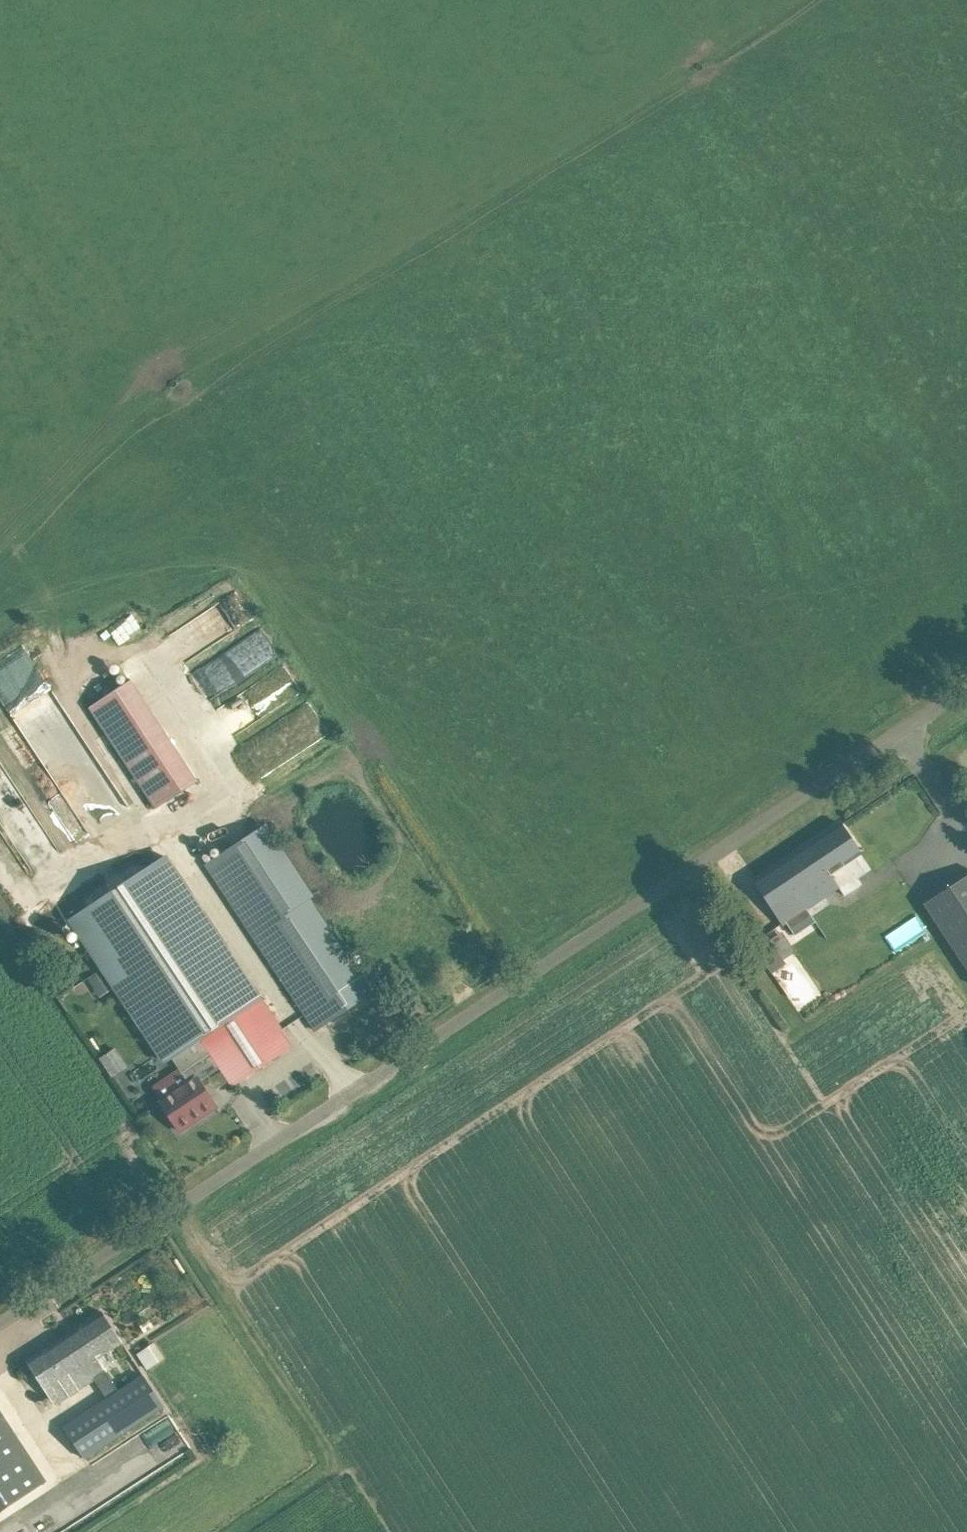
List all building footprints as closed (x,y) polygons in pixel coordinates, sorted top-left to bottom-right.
[(236,593),(216,605),(231,630),(251,618),(236,593)] [(28,642),(0,657),(0,691),(83,837),(125,814),(28,642)] [(308,710),(243,740),(258,770),(323,740),(308,710)] [(162,731),(121,758),(155,808),(196,781),(162,731)] [(1,754),(0,755),(0,824),(23,865),(54,848),(1,754)] [(861,854),(852,839),(841,823),(754,881),(784,925),(807,910),(814,921),(829,910),(822,900),(840,888),(844,894),(860,884),(846,864),(861,854)] [(261,826),(206,863),(253,934),(272,965),(296,1001),(315,1030),(382,986),(371,969),(361,976),(261,826)] [(71,919),(166,1062),(172,1057),(179,1068),(207,1049),(219,1068),(220,1067),(232,1085),(291,1046),(165,858),(130,879),(71,919)] [(924,904),(966,969),(966,876),(924,904)] [(760,955),(771,971),(785,962),(774,946),(760,955)] [(97,1056),(110,1076),(127,1065),(114,1045),(97,1056)] [(160,1100),(178,1127),(200,1113),(202,1116),(216,1106),(200,1081),(219,1068),(207,1049),(179,1068),(152,1086),(161,1099),(160,1100)] [(123,1342),(113,1328),(102,1311),(27,1360),(56,1404),(95,1378),(108,1398),(64,1427),(85,1459),(165,1406),(143,1373),(119,1390),(98,1359),(123,1342)] [(135,1352),(145,1368),(163,1357),(153,1341),(135,1352)] [(0,1422),(0,1512),(41,1485),(0,1422)]
